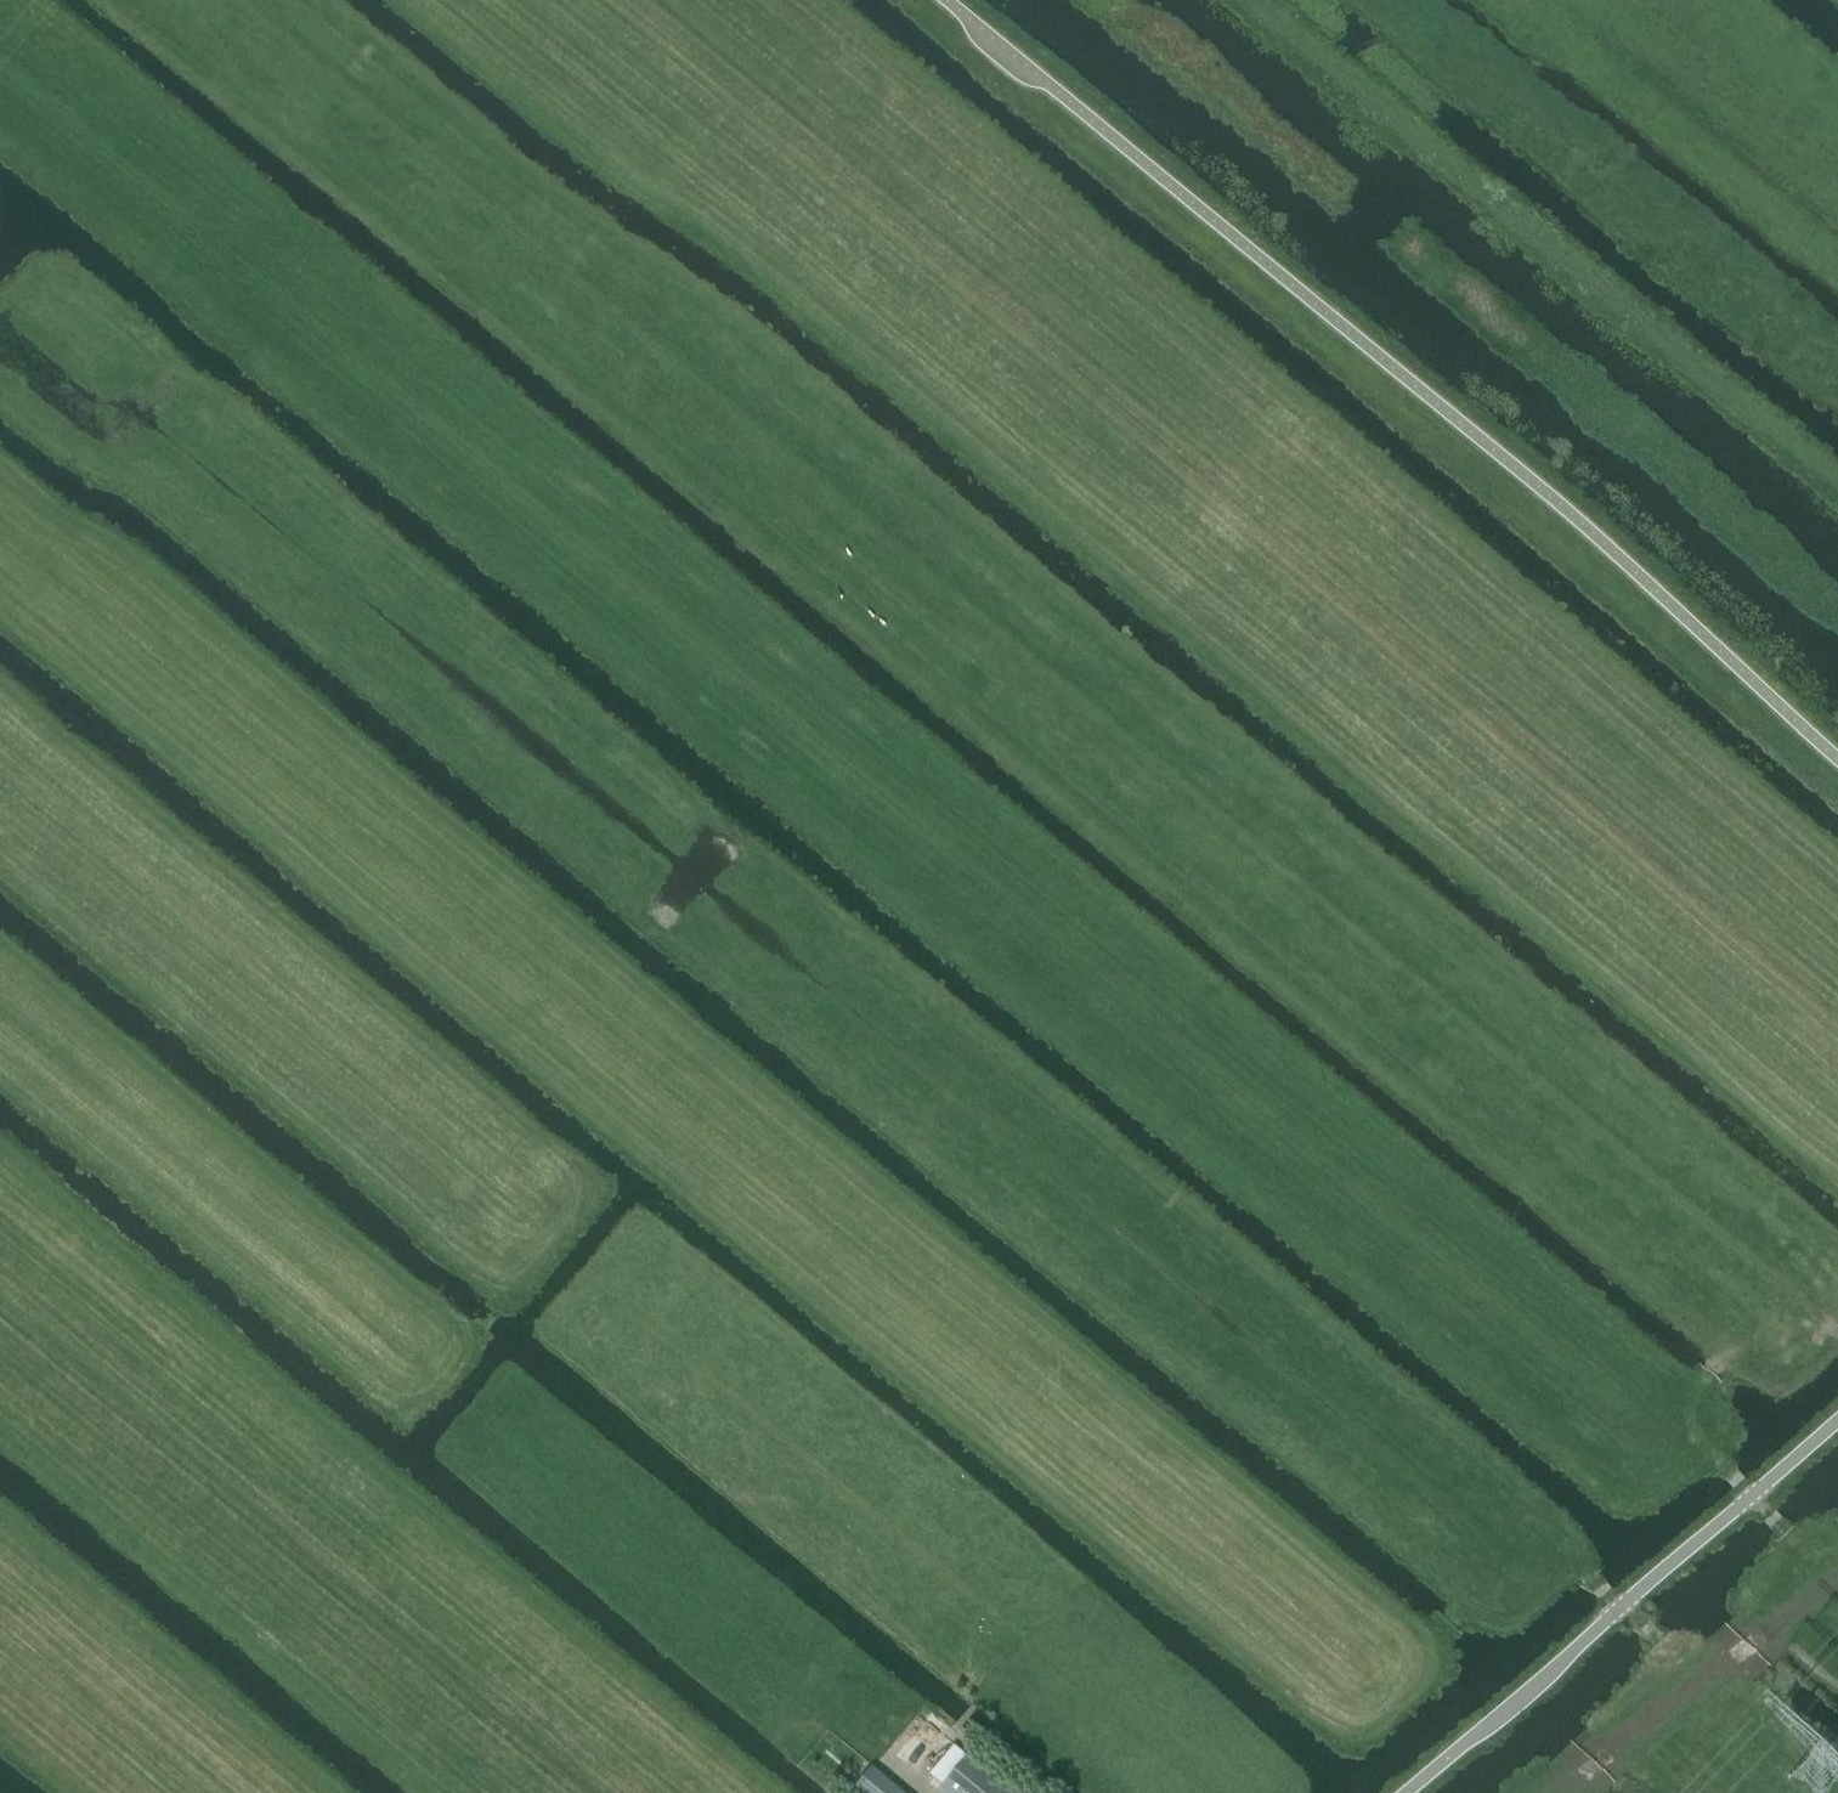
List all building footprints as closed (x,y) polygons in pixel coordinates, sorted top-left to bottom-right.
[(954,1745),(930,1774),(943,1785),(967,1756),(954,1745)] [(972,1750),(967,1756),(943,1785),(940,1790),(944,1792),(1024,1792),(972,1750)] [(852,1792),(899,1792),(871,1770),(852,1792)]
